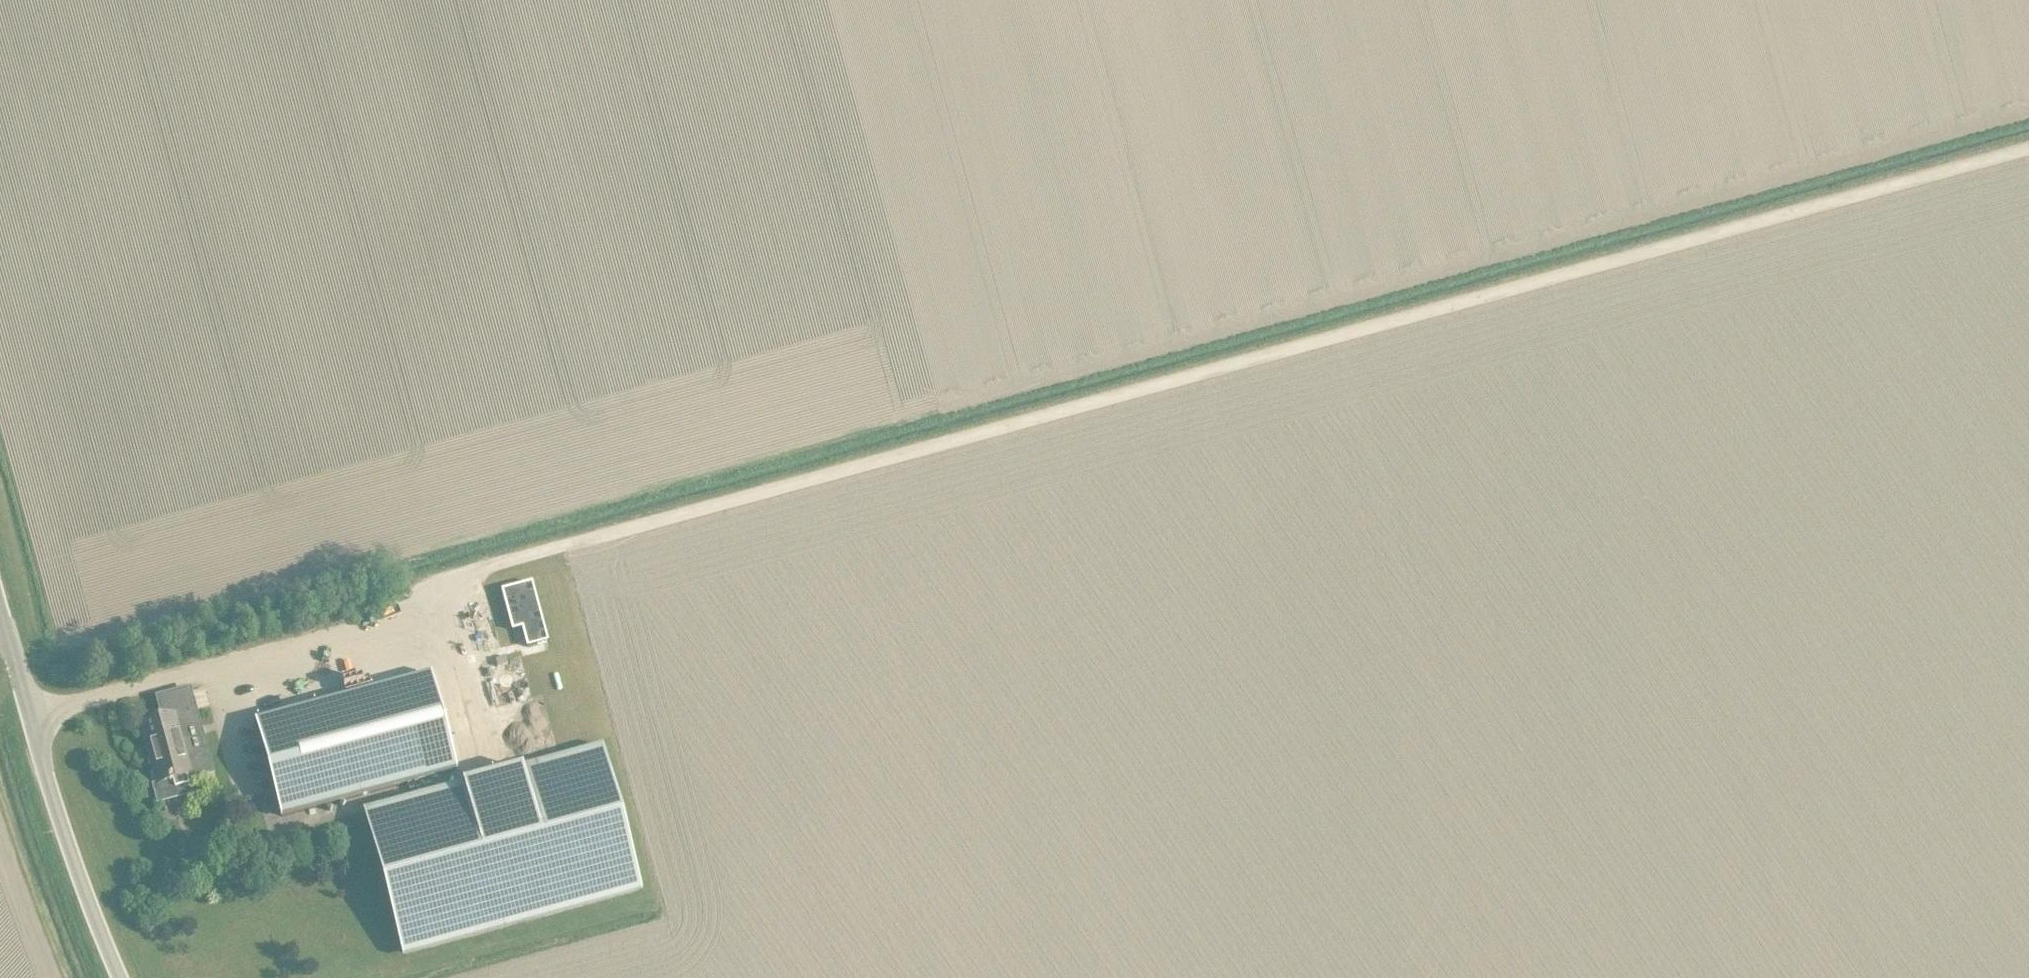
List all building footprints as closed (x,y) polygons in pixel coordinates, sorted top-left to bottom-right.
[(517,630),(522,649),(542,644),(526,585),(497,593),(507,633),(517,630)] [(255,723),(280,816),(454,770),(429,678),(255,723)] [(136,726),(152,787),(164,784),(169,799),(189,793),(185,778),(187,777),(182,759),(188,757),(183,742),(178,743),(170,716),(136,726)] [(362,816),(400,955),(632,892),(594,753),(362,816)]
